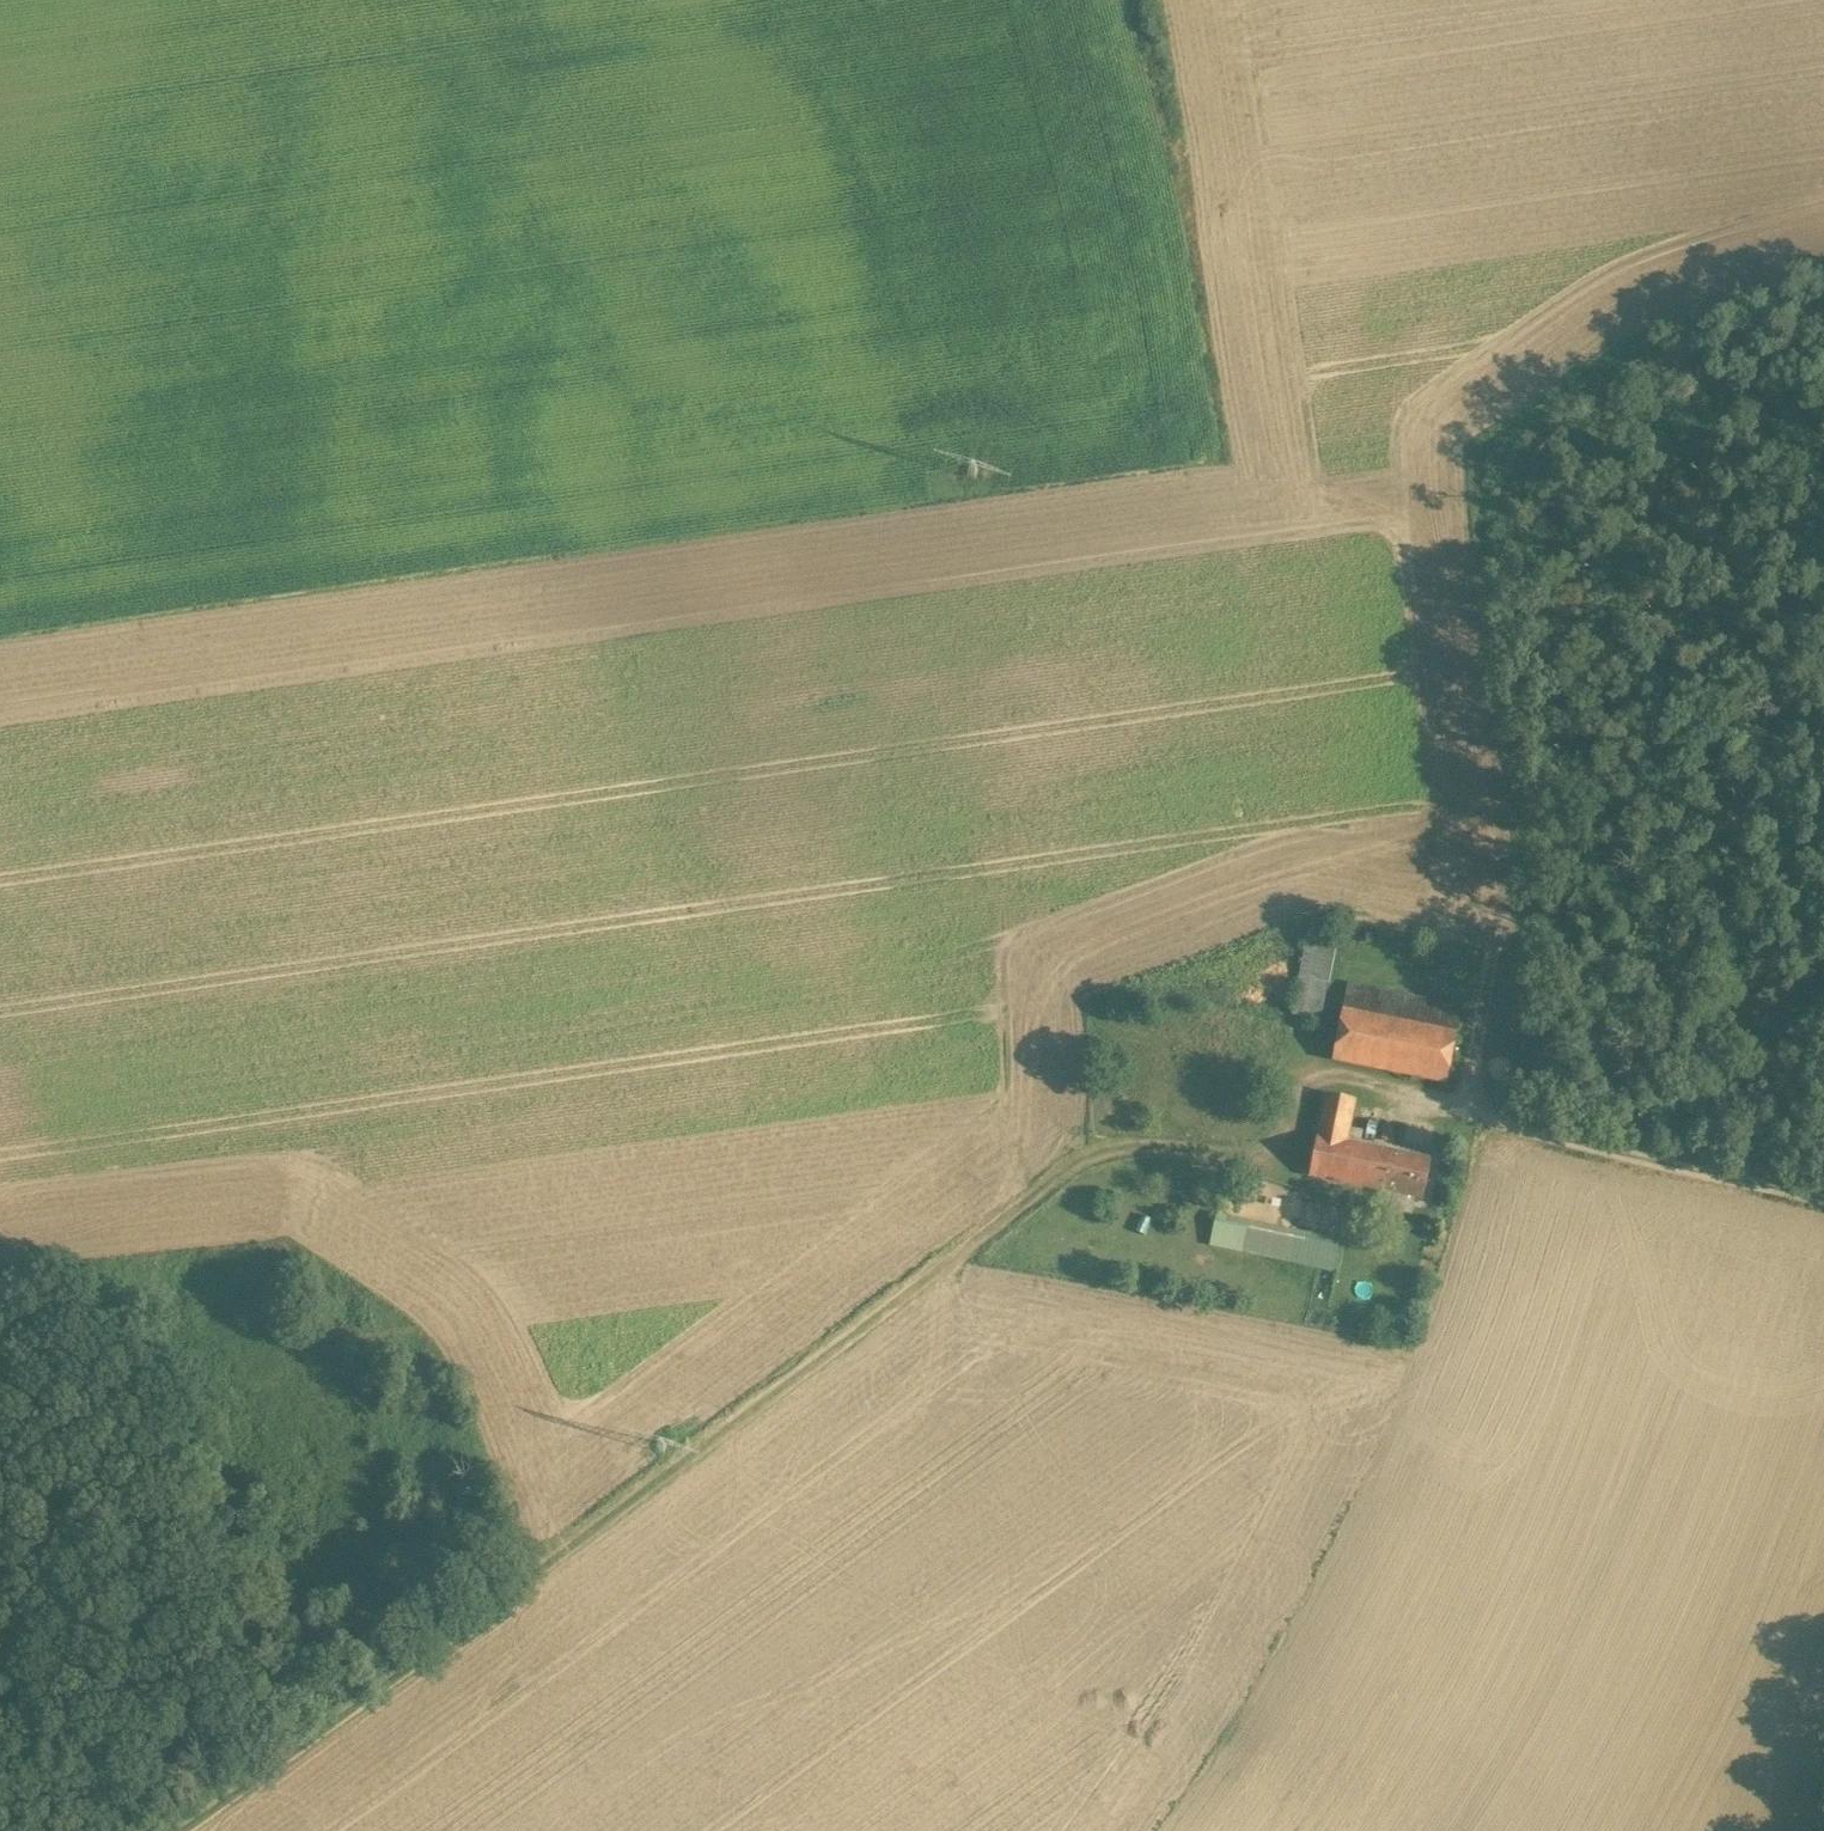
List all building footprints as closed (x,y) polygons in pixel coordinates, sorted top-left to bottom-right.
[(1462,1007),(1348,984),(1343,1008),(1457,1031),(1462,1007)] [(1457,1031),(1343,1008),(1332,1060),(1447,1083),(1457,1031)] [(1356,1099),(1326,1093),(1318,1135),(1348,1141),(1350,1128),(1356,1099)] [(1362,1130),(1350,1128),(1348,1141),(1359,1143),(1362,1130)] [(1348,1141),(1318,1135),(1309,1175),(1388,1191),(1396,1151),(1359,1143),(1348,1141)] [(1431,1158),(1396,1151),(1388,1191),(1423,1198),(1431,1158)] [(1342,1241),(1216,1215),(1211,1244),(1336,1269),(1342,1241)] [(1400,1238),(1382,1233),(1378,1247),(1396,1252),(1400,1238)]
